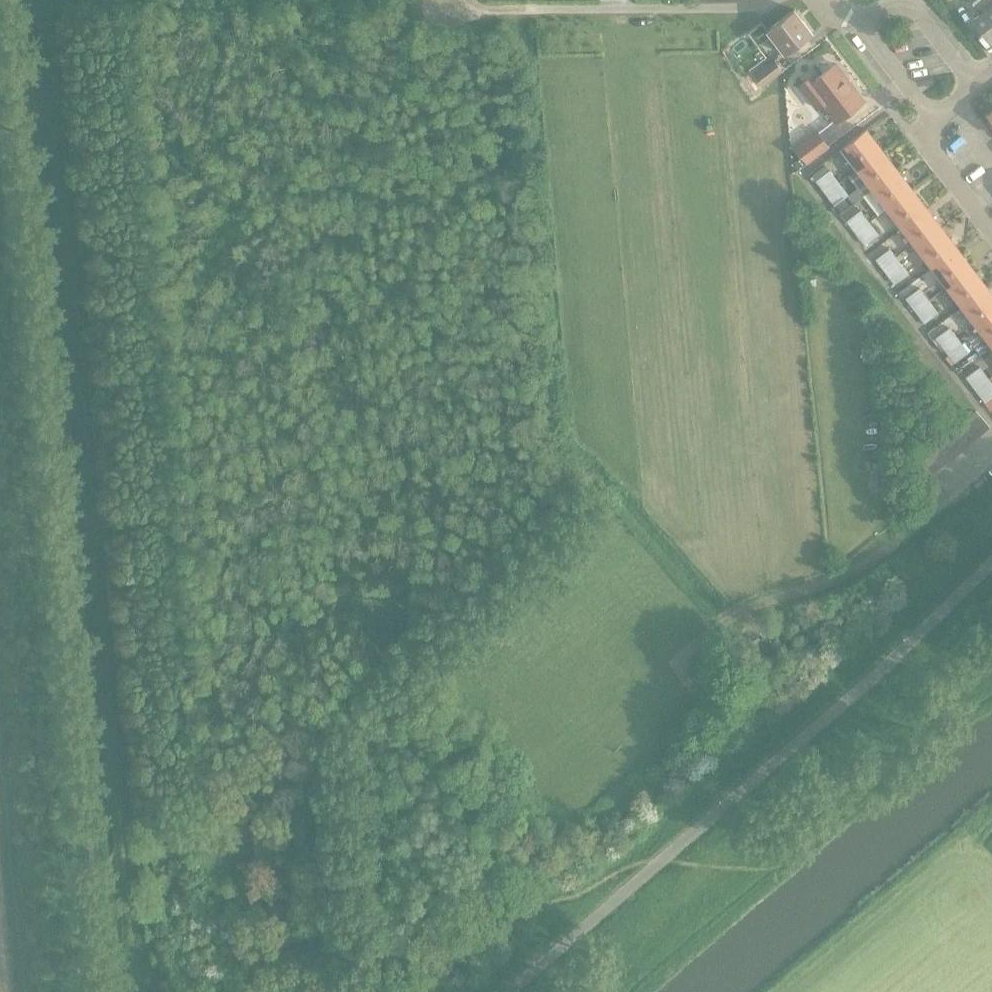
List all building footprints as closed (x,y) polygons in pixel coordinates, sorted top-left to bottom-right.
[(989,38),(991,36),(991,0),(975,0),(972,2),(980,13),(974,18),(989,38)] [(770,34),(784,53),(812,32),(794,8),(767,29),(761,21),(747,32),(756,44),(770,34)] [(754,74),(762,85),(782,69),(774,59),(754,74)] [(822,103),(836,120),(863,99),(852,84),(850,86),(844,78),(846,77),(835,63),(814,79),(811,76),(799,85),(816,107),(822,103)] [(841,147),(856,166),(881,148),(866,128),(841,147)] [(795,146),(806,160),(808,160),(827,145),(816,130),(795,146)] [(856,166),(870,184),(895,166),(881,148),(856,166)] [(870,184),(885,204),(910,186),(895,166),(870,184)] [(815,179),(824,192),(838,180),(829,169),(815,179)] [(838,180),(824,192),(834,204),(848,193),(838,180)] [(885,204),(902,226),(927,208),(910,186),(885,204)] [(845,219),(855,231),(868,220),(859,208),(845,219)] [(902,226),(916,244),(941,226),(927,208),(902,226)] [(868,220),(855,231),(864,244),(878,233),(868,220)] [(916,244),(930,264),(955,245),(941,226),(916,244)] [(930,264),(947,285),(972,268),(955,245),(930,264)] [(875,258),(885,271),(898,259),(889,247),(875,258)] [(898,259),(885,271),(894,282),(908,272),(898,259)] [(947,285),(962,304),(986,285),(972,268),(947,285)] [(976,323),(991,311),(991,293),(986,285),(962,304),(976,323)] [(905,297),(915,310),(928,299),(919,286),(905,297)] [(928,299),(915,310),(924,322),(938,311),(928,299)] [(991,343),(991,311),(976,323),(991,343)] [(935,336),(944,348),(958,337),(949,326),(935,336)] [(958,337),(944,348),(954,361),(968,350),(958,337)] [(965,376),(974,387),(987,376),(979,365),(965,376)] [(974,387),(984,400),(991,394),(991,382),(987,376),(974,387)] [(967,417),(959,424),(973,440),(981,433),(967,417)] [(959,424),(951,431),(964,447),(973,440),(959,424)] [(776,636),(770,641),(777,649),(783,644),(776,636)]
